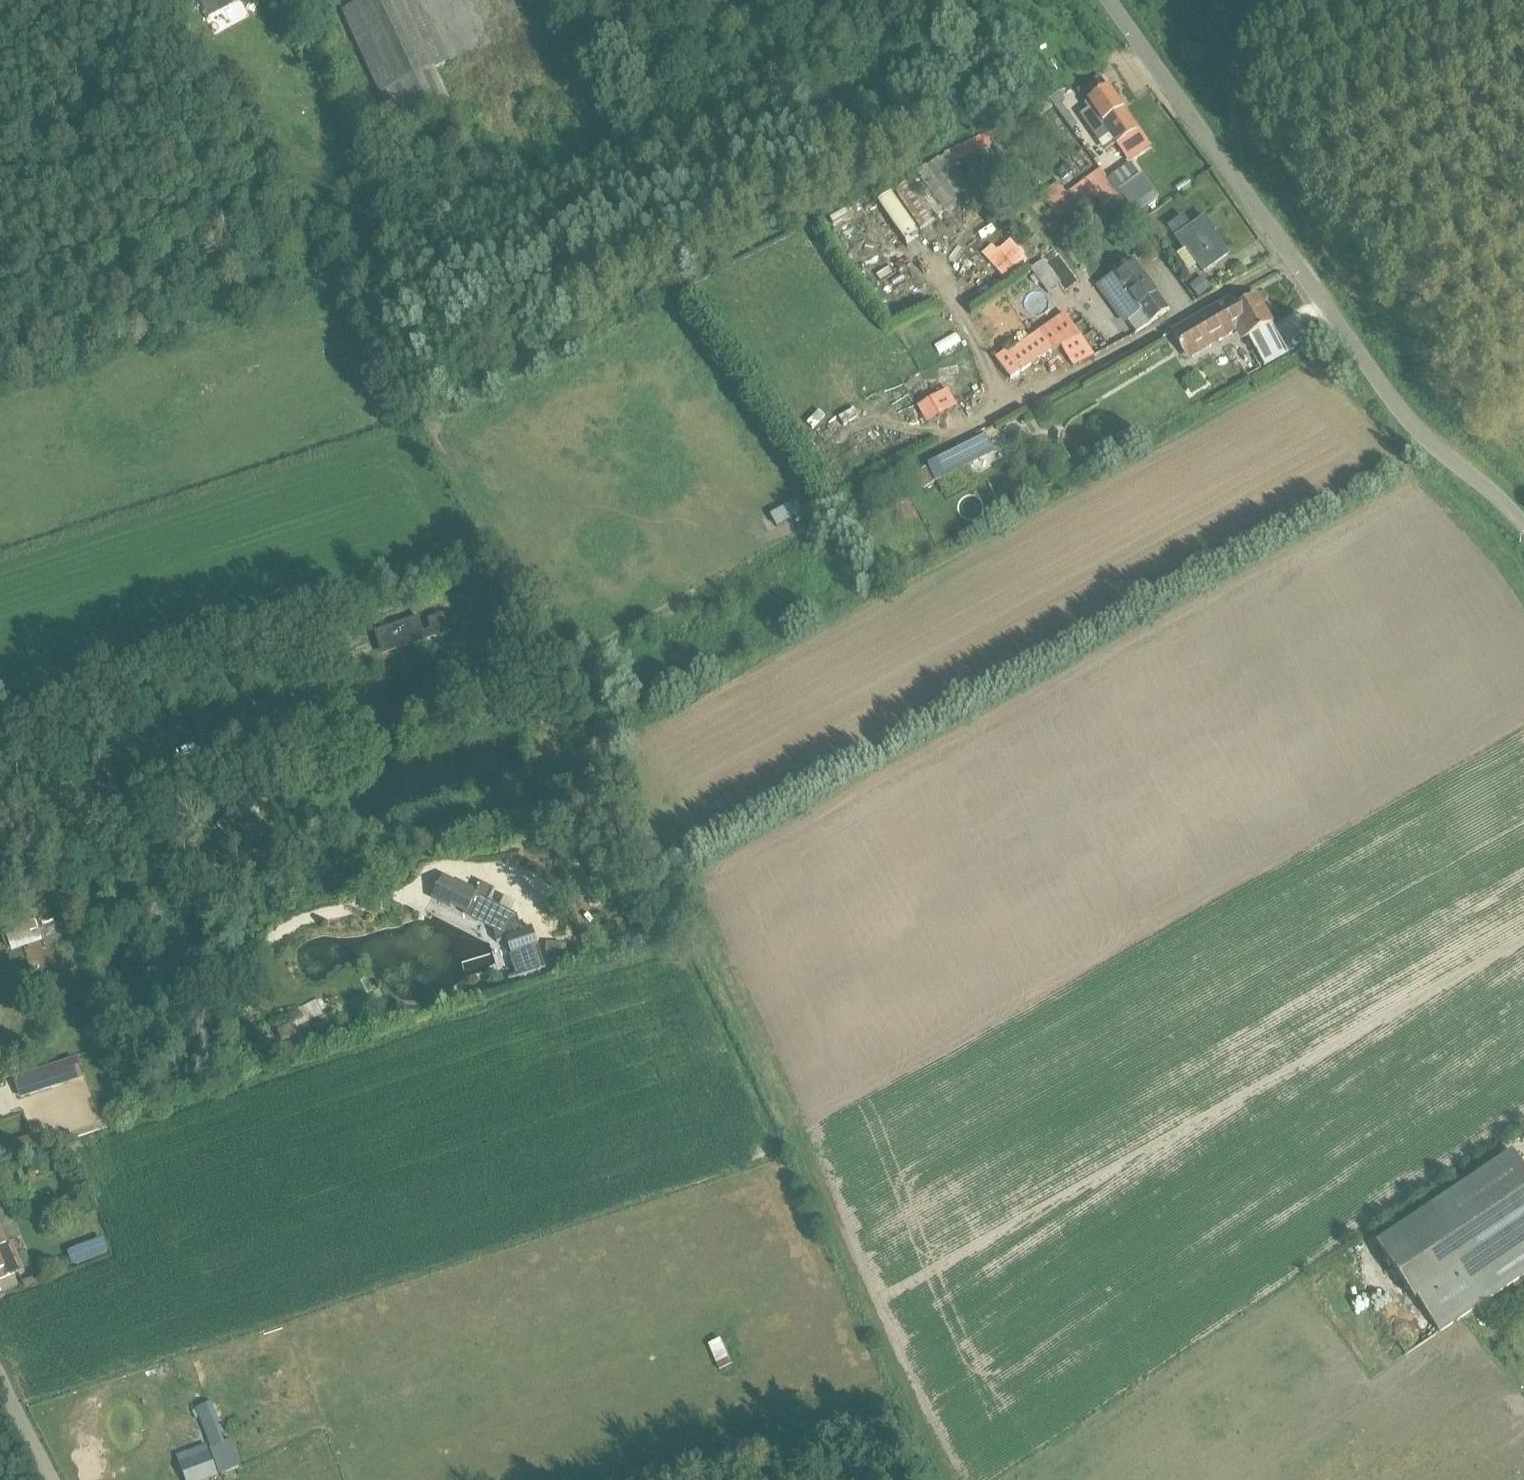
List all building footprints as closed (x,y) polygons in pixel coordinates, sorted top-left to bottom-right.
[(210,17),(234,4),(232,0),(201,0),(210,17)] [(419,0),(367,0),(342,12),(399,135),(453,109),(435,70),(448,63),(419,0)] [(1087,102),(1108,88),(1100,77),(1078,92),(1086,104),(1088,103),(1087,102)] [(1088,103),(1086,104),(1084,106),(1088,111),(1081,115),(1106,152),(1118,144),(1129,160),(1149,147),(1124,110),(1108,88),(1087,102),(1088,103)] [(993,141),(1043,113),(1039,107),(1028,113),(1027,111),(1023,113),(1024,115),(988,134),(987,133),(984,135),(984,134),(977,140),(976,138),(967,145),(966,143),(946,154),(973,191),(985,208),(996,200),(984,183),(998,174),(1005,184),(1016,175),(1007,164),(998,172),(989,160),(1001,152),(993,141)] [(1075,161),(1087,169),(1094,159),(1082,151),(1075,161)] [(917,176),(894,192),(921,230),(973,191),(946,154),(916,175),(917,176)] [(1057,184),(1041,195),(1062,223),(1096,199),(1102,208),(1115,199),(1119,205),(1123,202),(1100,169),(1066,193),(1060,186),(1075,175),(1066,164),(1051,175),(1057,184)] [(1142,178),(1119,194),(1136,217),(1157,201),(1142,178)] [(1168,229),(1174,239),(1183,251),(1177,256),(1189,273),(1197,267),(1202,274),(1228,256),(1212,234),(1214,233),(1205,220),(1191,229),(1183,218),(1168,229)] [(992,246),(982,255),(1006,281),(1027,265),(1010,242),(998,253),(992,246)] [(1044,260),(1031,269),(1054,303),(1061,297),(1055,289),(1061,284),(1044,260)] [(1140,313),(1149,326),(1170,310),(1134,260),(1096,287),(1123,325),(1140,313)] [(1198,298),(1211,288),(1202,277),(1190,288),(1198,298)] [(1288,354),(1256,297),(1236,308),(1231,299),(1231,298),(1204,313),(1171,333),(1188,362),(1236,334),(1241,342),(1248,339),(1264,368),(1288,354)] [(1004,352),(995,359),(1010,379),(1055,349),(1062,349),(1074,367),(1093,357),(1094,356),(1064,314),(1063,315),(1006,355),(1004,352)] [(931,402),(941,419),(949,415),(948,413),(956,407),(947,393),(939,398),(931,402)] [(974,441),(915,472),(923,488),(995,454),(986,435),(978,439),(974,441)] [(770,515),(777,527),(794,518),(803,513),(796,500),(789,504),(788,501),(784,503),(786,507),(770,515)] [(418,618),(375,633),(382,656),(449,633),(443,615),(428,620),(431,630),(424,633),(418,618)] [(443,875),(430,901),(450,910),(451,908),(466,915),(465,917),(494,932),(497,943),(506,941),(511,956),(508,957),(515,976),(507,979),(508,981),(545,970),(532,927),(523,931),(518,917),(489,901),(494,891),(492,890),(481,883),(478,890),(462,882),(461,884),(443,875)] [(35,921),(5,932),(12,953),(42,942),(35,921)] [(562,943),(546,943),(546,957),(562,957),(562,943)] [(305,1005),(289,1012),(302,1041),(331,1027),(318,999),(311,1002),(311,1003),(306,1006),(305,1005)] [(287,1053),(302,1045),(292,1025),(277,1032),(287,1053)] [(75,1058),(14,1077),(19,1097),(83,1078),(75,1058)] [(11,1159),(34,1152),(29,1136),(6,1142),(11,1159)] [(1440,1333),(1523,1277),(1523,1170),(1512,1152),(1376,1244),(1440,1333)] [(0,1229),(0,1280),(32,1266),(9,1212),(1,1215),(6,1227),(0,1229)] [(104,1240),(67,1253),(72,1265),(74,1265),(75,1267),(108,1255),(104,1240)] [(708,1345),(719,1371),(732,1366),(721,1340),(708,1345)] [(220,1475),(241,1467),(230,1439),(224,1442),(217,1424),(220,1423),(212,1403),(195,1409),(195,1410),(192,1411),(196,1420),(199,1419),(210,1447),(220,1475)] [(219,1476),(208,1449),(206,1445),(176,1456),(178,1461),(186,1479),(209,1479),(219,1476)]
